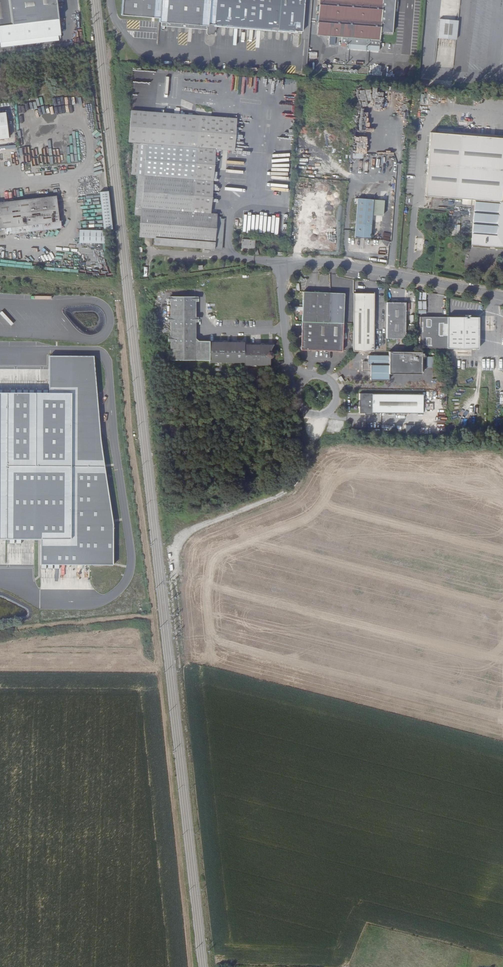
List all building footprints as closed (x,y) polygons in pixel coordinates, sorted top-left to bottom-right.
[(58,21),(56,0),(0,0),(0,28),(58,21)] [(304,0),(123,0),(122,12),(160,15),(159,19),(206,23),(301,31),(304,0)] [(317,35),(341,37),(340,44),(365,46),(380,48),(381,40),(381,35),(393,36),(395,9),(398,9),(398,4),(396,4),(397,0),(320,0),(317,35)] [(458,21),(439,20),(438,39),(457,40),(458,21)] [(60,37),(58,21),(0,28),(0,44),(60,37)] [(130,173),(137,174),(137,177),(134,207),(140,208),(138,236),(144,237),(143,245),(151,246),(152,237),(155,238),(155,244),(204,248),(204,250),(211,251),(211,248),(221,249),(224,215),(210,214),(213,183),(216,148),(234,150),(237,117),(131,108),(128,141),(133,141),(130,173)] [(502,148),(502,140),(429,133),(423,197),(472,201),(468,246),(500,249),(502,217),(502,203),(498,203),(502,148)] [(379,142),(379,147),(373,146),(372,153),(392,154),(392,146),(384,145),(384,142),(379,142)] [(108,195),(103,195),(107,234),(112,233),(108,195)] [(0,205),(0,231),(7,230),(8,236),(56,231),(53,199),(0,205)] [(373,203),(357,202),(354,241),(369,242),(373,203)] [(102,230),(77,229),(77,242),(102,243),(102,230)] [(252,248),(253,239),(240,238),(240,247),(252,248)] [(417,292),(417,299),(421,300),(428,300),(429,292),(417,292)] [(342,294),(302,293),(301,322),(342,325),(342,294)] [(171,341),(171,359),(208,359),(209,341),(209,340),(205,340),(203,345),(196,340),(196,324),(199,322),(196,320),(196,303),(199,301),(195,299),(171,299),(167,301),(171,303),(171,318),(168,320),(171,322),(171,337),(167,338),(171,341)] [(405,341),(405,304),(387,304),(387,341),(405,341)] [(354,310),(353,325),(353,353),(373,353),(374,310),(354,310)] [(420,319),(420,350),(447,350),(447,349),(447,319),(420,319)] [(479,349),(479,319),(447,319),(447,349),(479,349)] [(342,351),(342,325),(301,322),(301,350),(342,351)] [(244,344),(244,341),(209,341),(208,359),(208,363),(244,363),(244,365),(270,365),(270,357),(272,357),(272,354),(271,354),(271,350),(273,348),(270,344),(244,344)] [(402,372),(407,376),(415,376),(416,354),(390,353),(390,358),(370,358),(369,364),(364,364),(364,373),(368,374),(368,377),(372,377),(372,383),(390,383),(390,376),(390,368),(402,368),(402,372)] [(110,563),(111,524),(105,465),(94,356),(49,356),(48,394),(0,393),(0,563),(110,563)] [(432,367),(432,356),(424,357),(424,367),(432,367)] [(390,376),(407,376),(402,372),(402,368),(390,368),(390,376)] [(423,414),(423,395),(361,395),(361,414),(368,414),(368,417),(373,416),(373,414),(423,414)]
